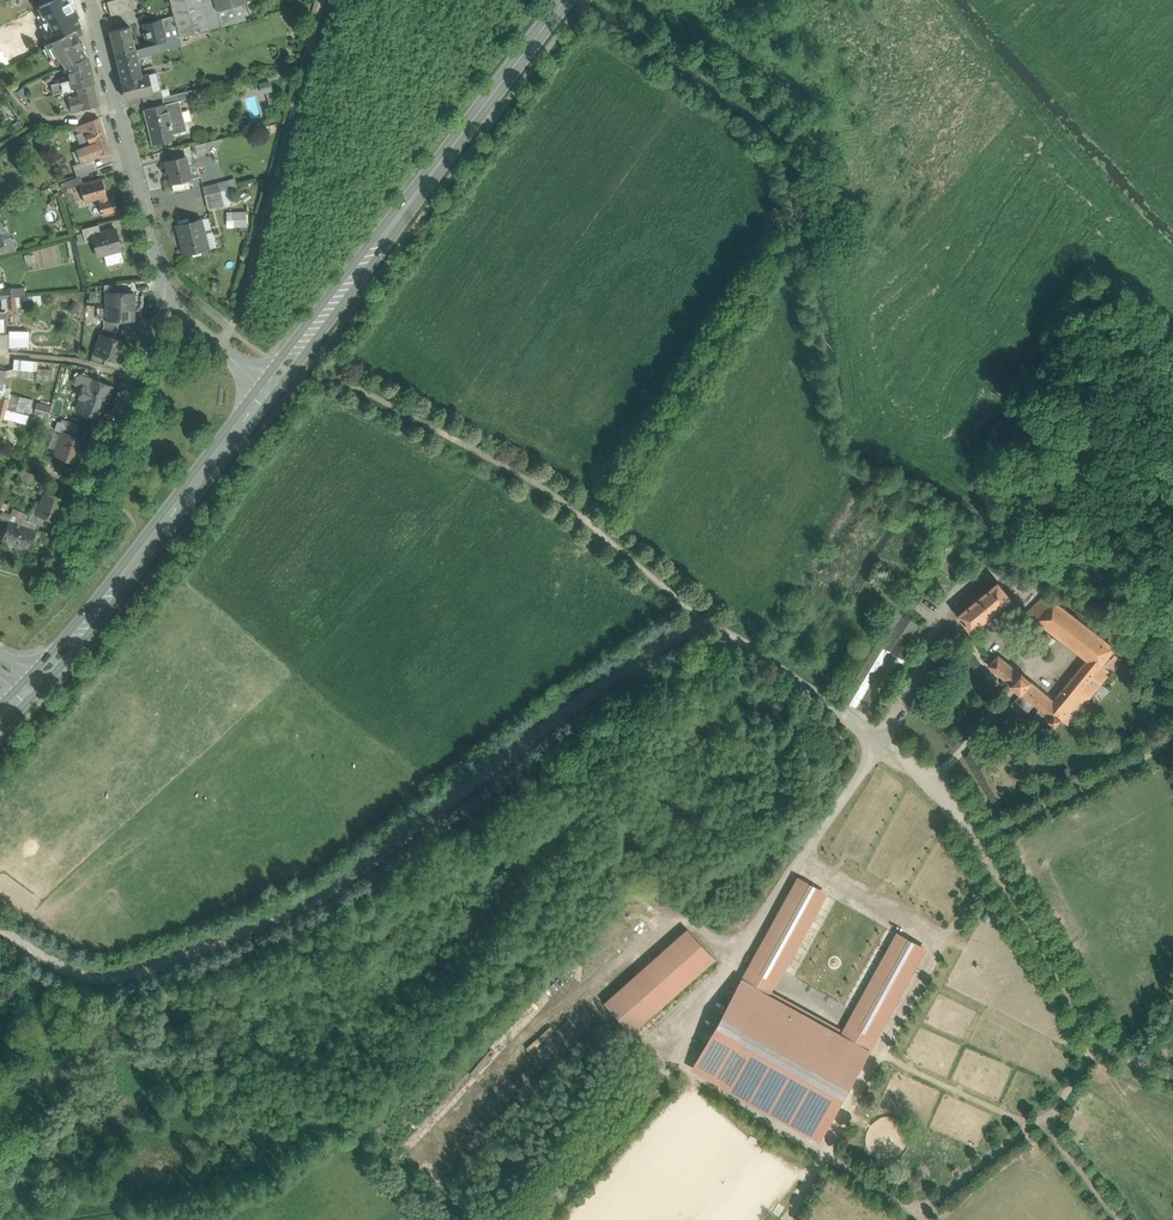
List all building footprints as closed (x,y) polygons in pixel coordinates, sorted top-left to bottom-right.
[(41,5),(39,7),(43,13),(41,14),(45,22),(43,23),(48,32),(46,33),(50,42),(68,32),(73,29),(80,26),(76,18),(78,17),(74,10),(71,3),(74,1),(73,0),(52,0),(51,0),(41,5)] [(107,2),(111,16),(132,10),(129,0),(114,0),(107,2)] [(177,27),(180,37),(210,29),(202,0),(170,0),(177,27)] [(210,29),(221,26),(217,10),(214,0),(202,0),(210,29)] [(217,10),(242,4),(246,3),(245,0),(214,0),(217,10)] [(242,4),(217,10),(221,26),(246,20),(242,4)] [(161,20),(144,25),(149,45),(157,43),(166,41),(164,31),(163,27),(161,21),(161,20)] [(129,26),(110,31),(116,54),(135,49),(129,26)] [(177,27),(164,31),(166,41),(180,37),(177,27)] [(50,42),(45,44),(52,57),(54,56),(58,62),(56,63),(56,64),(62,61),(66,67),(68,66),(88,56),(83,48),(85,47),(82,41),(80,42),(73,29),(68,32),(50,42)] [(166,41),(157,43),(159,51),(182,45),(180,37),(166,41)] [(149,45),(135,49),(137,56),(159,51),(157,43),(149,45)] [(135,49),(116,54),(121,74),(123,74),(138,70),(140,69),(137,56),(135,49)] [(88,56),(77,62),(78,67),(90,64),(88,56)] [(68,66),(69,73),(73,72),(73,68),(78,67),(77,62),(68,66)] [(78,67),(73,68),(73,72),(69,73),(71,79),(73,89),(77,88),(94,83),(90,64),(78,67)] [(138,70),(123,74),(124,80),(121,81),(125,99),(142,95),(153,92),(148,74),(140,76),(138,70)] [(71,79),(55,84),(58,93),(73,89),(71,79)] [(94,83),(77,88),(79,96),(68,99),(72,113),(100,105),(94,83)] [(262,92),(272,91),(271,83),(261,84),(262,92)] [(161,90),(153,92),(142,95),(144,102),(160,98),(158,91),(161,90)] [(188,91),(177,94),(179,101),(190,98),(188,91)] [(177,94),(162,97),(164,105),(177,101),(179,101),(177,94)] [(164,105),(145,109),(153,141),(173,136),(171,129),(173,126),(183,123),(177,101),(164,105)] [(111,151),(99,118),(82,125),(88,138),(92,145),(97,156),(111,151)] [(183,123),(173,126),(171,129),(173,136),(190,132),(187,122),(183,123)] [(88,138),(82,125),(76,128),(82,141),(88,138)] [(97,156),(92,145),(77,151),(82,162),(93,158),(97,156)] [(182,182),(191,180),(185,156),(165,161),(167,171),(169,171),(172,184),(182,182)] [(98,169),(93,158),(82,162),(74,165),(78,177),(81,176),(98,169)] [(81,185),(84,184),(81,176),(78,177),(61,183),(63,190),(81,185)] [(106,197),(107,196),(103,178),(84,184),(81,185),(85,202),(101,198),(106,197)] [(182,182),(172,184),(174,193),(184,190),(182,182)] [(205,196),(220,192),(217,183),(203,187),(205,196)] [(220,192),(205,196),(208,209),(224,205),(222,192),(220,192)] [(106,197),(101,198),(102,202),(99,203),(102,214),(118,211),(114,198),(107,200),(106,197)] [(237,226),(246,226),(246,213),(236,213),(237,226)] [(184,255),(209,249),(206,235),(201,218),(176,225),(184,255)] [(93,235),(101,233),(99,225),(82,229),(86,242),(94,240),(93,235)] [(106,254),(122,250),(116,229),(101,233),(93,235),(94,240),(98,256),(106,254)] [(206,235),(209,249),(217,247),(214,233),(206,235)] [(0,245),(0,255),(16,251),(12,236),(2,240),(3,244),(0,245)] [(125,261),(122,250),(106,254),(108,265),(125,261)] [(108,292),(119,292),(119,283),(104,285),(105,292),(108,292)] [(15,288),(7,289),(7,291),(8,298),(16,298),(15,288)] [(108,306),(134,306),(134,292),(119,292),(108,292),(108,306)] [(16,298),(8,298),(9,308),(17,308),(16,298)] [(134,321),(134,306),(108,306),(107,320),(119,321),(134,321)] [(0,314),(0,335),(9,335),(9,331),(9,314),(0,314)] [(118,328),(104,327),(102,334),(110,337),(111,335),(116,336),(118,328)] [(29,331),(9,331),(9,335),(9,348),(28,348),(29,331)] [(120,363),(126,342),(120,340),(119,337),(116,336),(111,335),(110,337),(102,334),(95,355),(107,358),(120,363)] [(9,335),(0,335),(0,350),(9,351),(9,348),(9,335)] [(104,365),(107,358),(95,355),(93,354),(90,361),(104,365)] [(34,361),(14,359),(14,368),(33,370),(34,361)] [(52,370),(38,368),(37,379),(51,381),(52,370)] [(109,398),(108,395),(111,386),(103,383),(101,380),(98,379),(94,380),(91,389),(84,386),(80,397),(84,398),(80,411),(93,416),(96,407),(98,407),(101,406),(101,405),(104,406),(105,402),(108,401),(109,398)] [(27,398),(10,394),(9,399),(7,408),(24,412),(27,398)] [(1,397),(0,401),(0,406),(7,408),(9,399),(1,397)] [(37,403),(34,415),(47,418),(50,406),(37,403)] [(101,406),(98,407),(96,407),(93,416),(99,418),(104,406),(101,405),(101,406)] [(64,432),(75,436),(79,427),(58,421),(55,430),(64,432)] [(56,455),(77,463),(86,440),(75,436),(64,432),(56,455)] [(48,473),(62,476),(64,467),(50,463),(48,473)] [(51,519),(58,522),(66,501),(45,492),(37,514),(51,519)] [(14,509),(12,514),(25,517),(26,512),(14,509)] [(48,528),(51,519),(37,514),(31,512),(28,520),(48,528)] [(2,541),(28,551),(35,532),(9,522),(2,541)] [(954,608),(959,615),(990,590),(984,582),(954,608)] [(990,590),(959,615),(972,631),(1012,598),(999,582),(990,590)] [(1115,649),(1046,595),(1028,613),(1088,660),(1102,665),(1112,652),(1115,649)] [(919,624),(904,614),(892,631),(908,641),(919,624)] [(889,632),(885,630),(844,699),(872,716),(915,645),(908,641),(892,631),(890,630),(889,632)] [(970,651),(962,658),(974,670),(981,663),(970,651)] [(1102,665),(1111,672),(1121,659),(1112,652),(1102,665)] [(1023,676),(999,655),(989,665),(1014,686),(1023,676)] [(1088,660),(1060,694),(1079,710),(1095,691),(1101,684),(1111,672),(1102,665),(1088,660)] [(1026,678),(1023,676),(1014,686),(1017,689),(1020,691),(1030,681),(1026,678)] [(1060,694),(1054,702),(1030,681),(1020,691),(1051,717),(1049,720),(1056,726),(1061,719),(1068,725),(1079,710),(1060,694)] [(1101,684),(1095,691),(1103,697),(1109,690),(1101,684)] [(742,981),(768,995),(824,894),(798,879),(742,981)] [(687,930),(605,1003),(631,1032),(713,959),(687,930)] [(842,1036),(869,1050),(925,949),(898,935),(842,1036)] [(824,1132),(869,1050),(842,1036),(768,995),(742,981),(697,1062),(824,1132)] [(824,1132),(697,1062),(692,1071),(819,1140),(824,1132)]
